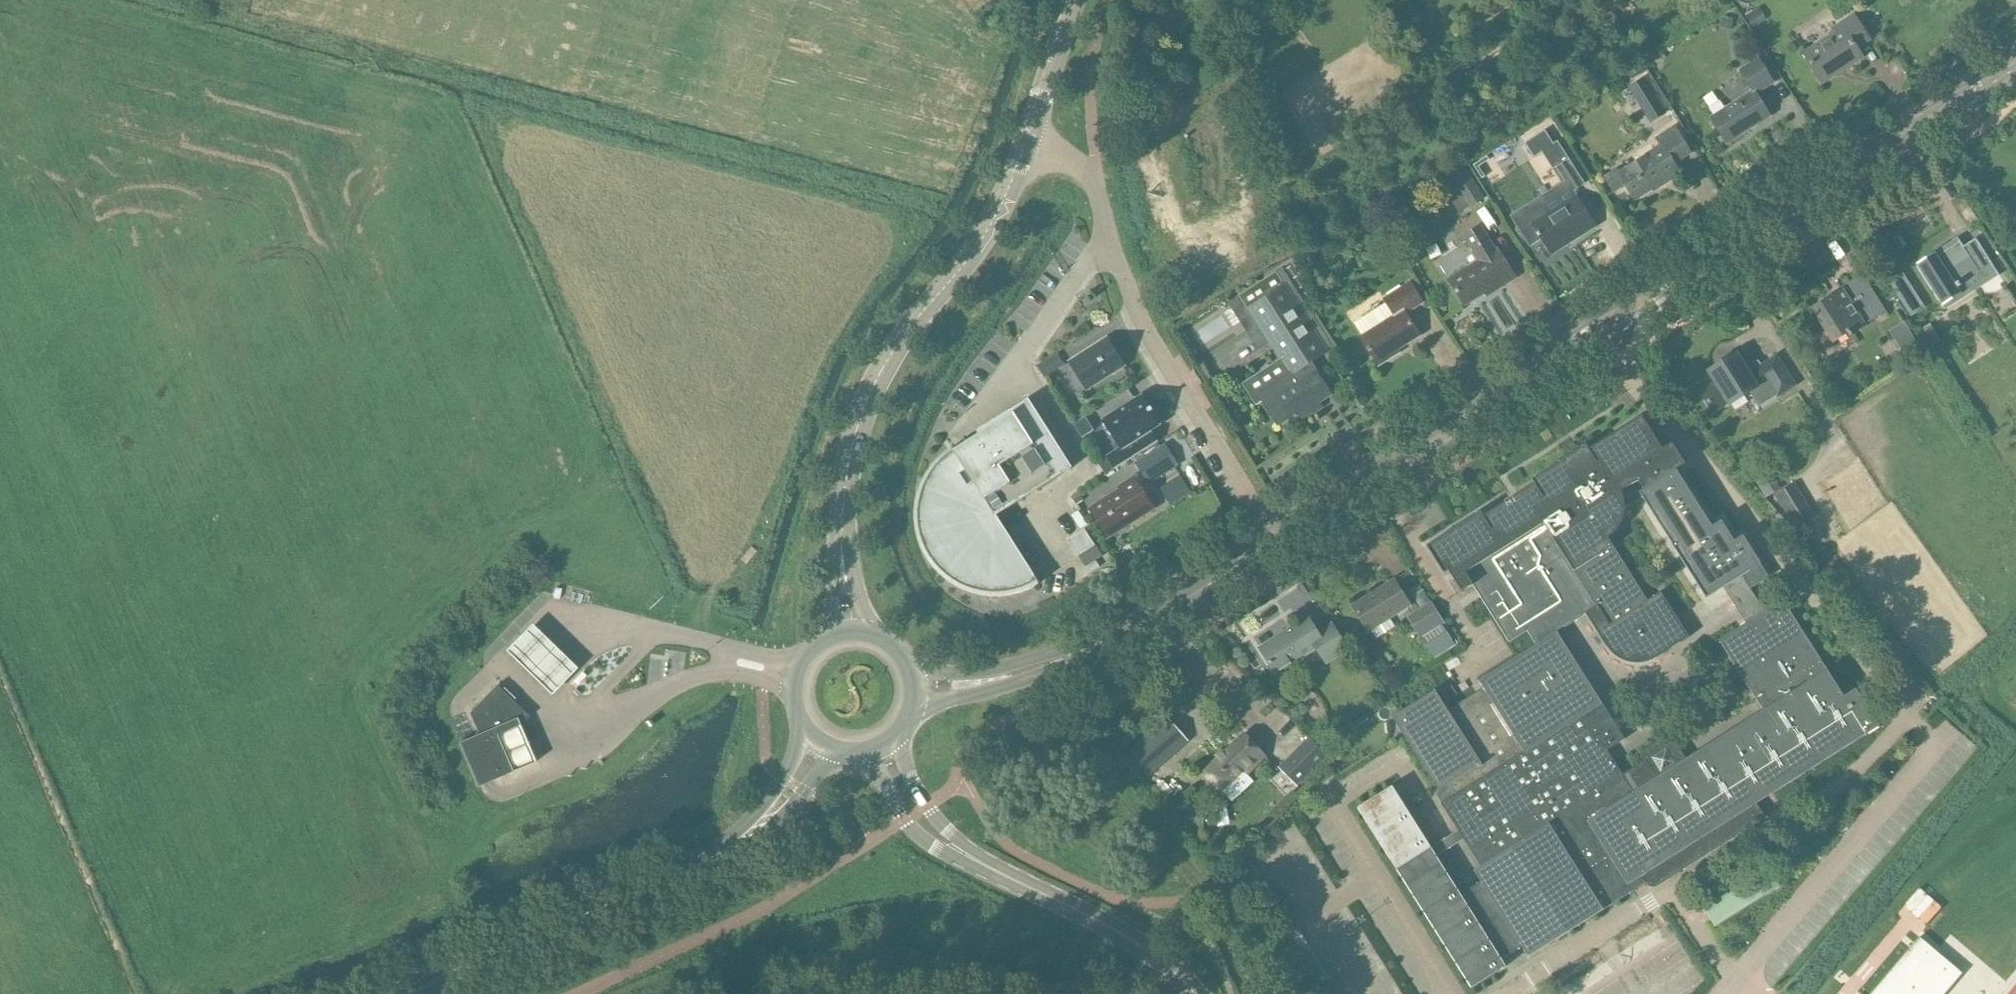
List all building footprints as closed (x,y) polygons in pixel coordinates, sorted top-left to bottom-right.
[(985,5),(984,12),(996,15),(1000,2),(993,1),(991,6),(985,5)] [(1760,7),(1746,16),(1754,28),(1768,19),(1760,7)] [(1805,52),(1812,66),(1823,83),(1824,82),(1823,80),(1846,65),(1848,67),(1863,58),(1857,48),(1870,40),(1853,15),(1843,21),(1846,26),(1805,52)] [(1732,32),(1734,19),(1723,17),(1721,31),(1732,32)] [(1628,50),(1620,54),(1626,65),(1634,61),(1628,50)] [(1739,70),(1749,85),(1751,90),(1710,116),(1728,144),(1752,128),(1750,125),(1768,114),(1769,117),(1770,117),(1756,94),(1774,83),(1758,58),(1739,70)] [(1642,61),(1628,69),(1634,79),(1648,71),(1642,61)] [(1650,88),(1645,79),(1631,88),(1636,97),(1650,88)] [(1662,147),(1620,173),(1617,169),(1605,177),(1615,192),(1626,185),(1635,199),(1658,184),(1657,183),(1664,179),(1666,182),(1681,173),(1675,164),(1691,154),(1675,128),(1657,139),(1662,147)] [(1545,131),(1525,144),(1535,158),(1542,153),(1553,170),(1557,168),(1565,181),(1572,192),(1573,192),(1585,184),(1569,159),(1558,142),(1554,145),(1545,131)] [(1465,204),(1478,195),(1468,178),(1454,188),(1465,204)] [(1542,237),(1553,254),(1554,254),(1552,251),(1572,238),(1574,241),(1596,227),(1576,195),(1549,213),(1544,206),(1517,223),(1527,238),(1531,241),(1537,241),(1542,237)] [(1459,240),(1462,245),(1438,261),(1449,278),(1466,305),(1497,285),(1499,288),(1516,278),(1496,248),(1494,249),(1480,226),(1459,240)] [(1938,254),(1917,267),(1928,284),(1939,300),(1943,307),(1962,295),(1958,287),(1992,264),(1987,256),(1976,239),(1963,247),(1959,240),(1958,241),(1959,243),(1939,256),(1938,254)] [(1906,308),(1919,300),(1903,274),(1890,282),(1906,308)] [(1885,309),(1875,293),(1864,276),(1854,283),(1853,281),(1840,288),(1842,290),(1813,309),(1835,342),(1885,309)] [(1424,303),(1411,281),(1383,299),(1386,304),(1356,323),(1363,336),(1361,338),(1370,352),(1371,351),(1380,365),(1394,355),(1393,353),(1420,335),(1406,314),(1424,303)] [(1261,371),(1243,383),(1257,405),(1263,401),(1269,410),(1279,425),(1290,418),(1291,421),(1300,416),(1301,418),(1304,416),(1301,412),(1319,401),(1320,403),(1332,395),(1311,363),(1328,352),(1327,351),(1286,286),(1248,310),(1270,343),(1280,359),(1261,371)] [(1108,339),(1070,363),(1087,389),(1125,365),(1108,339)] [(1057,354),(1038,367),(1045,378),(1063,366),(1064,365),(1057,354)] [(1717,383),(1703,392),(1715,412),(1750,390),(1760,407),(1795,385),(1777,357),(1750,374),(1737,354),(1710,372),(1717,383)] [(1144,395),(1103,421),(1120,448),(1107,457),(1115,470),(1159,442),(1152,430),(1162,424),(1144,395)] [(998,516),(1073,468),(1031,403),(954,452),(956,455),(952,458),(948,461),(944,464),(941,468),(938,471),(935,475),(933,479),(930,484),(928,488),(927,493),(925,497),(924,502),(924,507),(923,512),(923,516),(923,521),(924,526),(925,531),(926,535),(927,540),(929,545),(931,549),(933,553),(936,557),(939,561),(942,565),(945,568),(949,572),(953,575),(957,577),(961,580),(965,582),(970,584),(974,586),(979,587),(983,588),(988,588),(993,589),(998,589),(1003,589),(1008,588),(1012,587),(1017,586),(1022,584),(1026,583),(1030,580),(1035,578),(1037,581),(1038,580),(998,516)] [(1086,416),(1074,424),(1083,439),(1095,431),(1086,416)] [(1458,830),(1459,831),(1439,843),(1432,848),(1393,786),(1359,808),(1472,988),(1497,973),(1507,967),(1502,960),(1437,857),(1464,840),(1482,867),(1475,871),(1482,882),(1469,890),(1510,955),(1523,947),(1529,957),(1647,883),(1643,877),(1673,858),(1682,871),(1682,872),(1762,822),(1764,815),(1755,801),(1773,790),(1775,794),(1881,728),(1857,690),(1845,698),(1783,600),(1767,610),(1758,597),(1752,588),(1744,575),(1733,556),(1751,544),(1741,527),(1720,540),(1676,470),(1686,464),(1673,443),(1663,449),(1642,416),(1590,449),(1587,445),(1532,479),(1535,484),(1485,516),(1482,511),(1427,546),(1445,574),(1450,571),(1454,579),(1463,592),(1474,585),(1477,590),(1482,598),(1493,616),(1510,642),(1528,631),(1536,645),(1516,658),(1480,681),(1484,688),(1462,702),(1449,711),(1436,690),(1393,717),(1440,791),(1450,784),(1456,794),(1441,803),(1447,812),(1458,830)] [(1163,447),(1136,464),(1149,484),(1176,467),(1163,447)] [(1767,467),(1753,476),(1766,497),(1780,489),(1773,478),(1767,467)] [(1181,475),(1160,488),(1171,506),(1192,493),(1181,475)] [(1090,509),(1098,521),(1108,538),(1155,508),(1135,477),(1120,487),(1121,490),(1090,509)] [(1816,517),(1795,484),(1776,495),(1797,529),(1816,517)] [(1080,556),(1096,545),(1086,530),(1070,540),(1080,556)] [(1411,605),(1395,580),(1353,606),(1369,631),(1411,605)] [(1432,603),(1409,618),(1421,637),(1428,648),(1435,659),(1456,645),(1442,624),(1444,623),(1432,603)] [(1347,647),(1340,636),(1329,620),(1328,620),(1332,626),(1319,634),(1309,618),(1261,649),(1275,670),(1318,643),(1329,659),(1347,647)] [(542,636),(530,624),(505,651),(515,661),(551,695),(576,669),(542,636)] [(478,735),(476,736),(469,738),(459,743),(478,787),(490,782),(535,763),(520,726),(528,717),(498,687),(497,685),(469,714),(478,735)] [(1451,685),(1442,692),(1448,702),(1458,695),(1451,685)] [(1168,718),(1122,758),(1143,782),(1189,741),(1168,718)] [(1317,726),(1314,739),(1328,742),(1331,728),(1317,726)] [(1217,760),(1205,772),(1218,786),(1221,789),(1233,802),(1244,792),(1255,782),(1246,772),(1247,771),(1263,754),(1259,749),(1245,734),(1225,752),(1217,760)] [(1327,756),(1313,742),(1310,739),(1280,767),(1298,785),(1327,756)] [(1187,813),(1180,813),(1180,825),(1186,825),(1186,829),(1204,829),(1205,808),(1187,807),(1187,813)] [(1227,873),(1227,856),(1215,856),(1215,872),(1227,873)] [(1752,877),(1703,907),(1715,927),(1764,896),(1780,886),(1768,867),(1752,877)] [(1552,993),(1553,993),(1587,993),(1668,943),(1658,927),(1552,993)] [(1961,975),(1919,939),(1914,944),(1910,948),(1872,993),(1945,993),(1961,975)]
